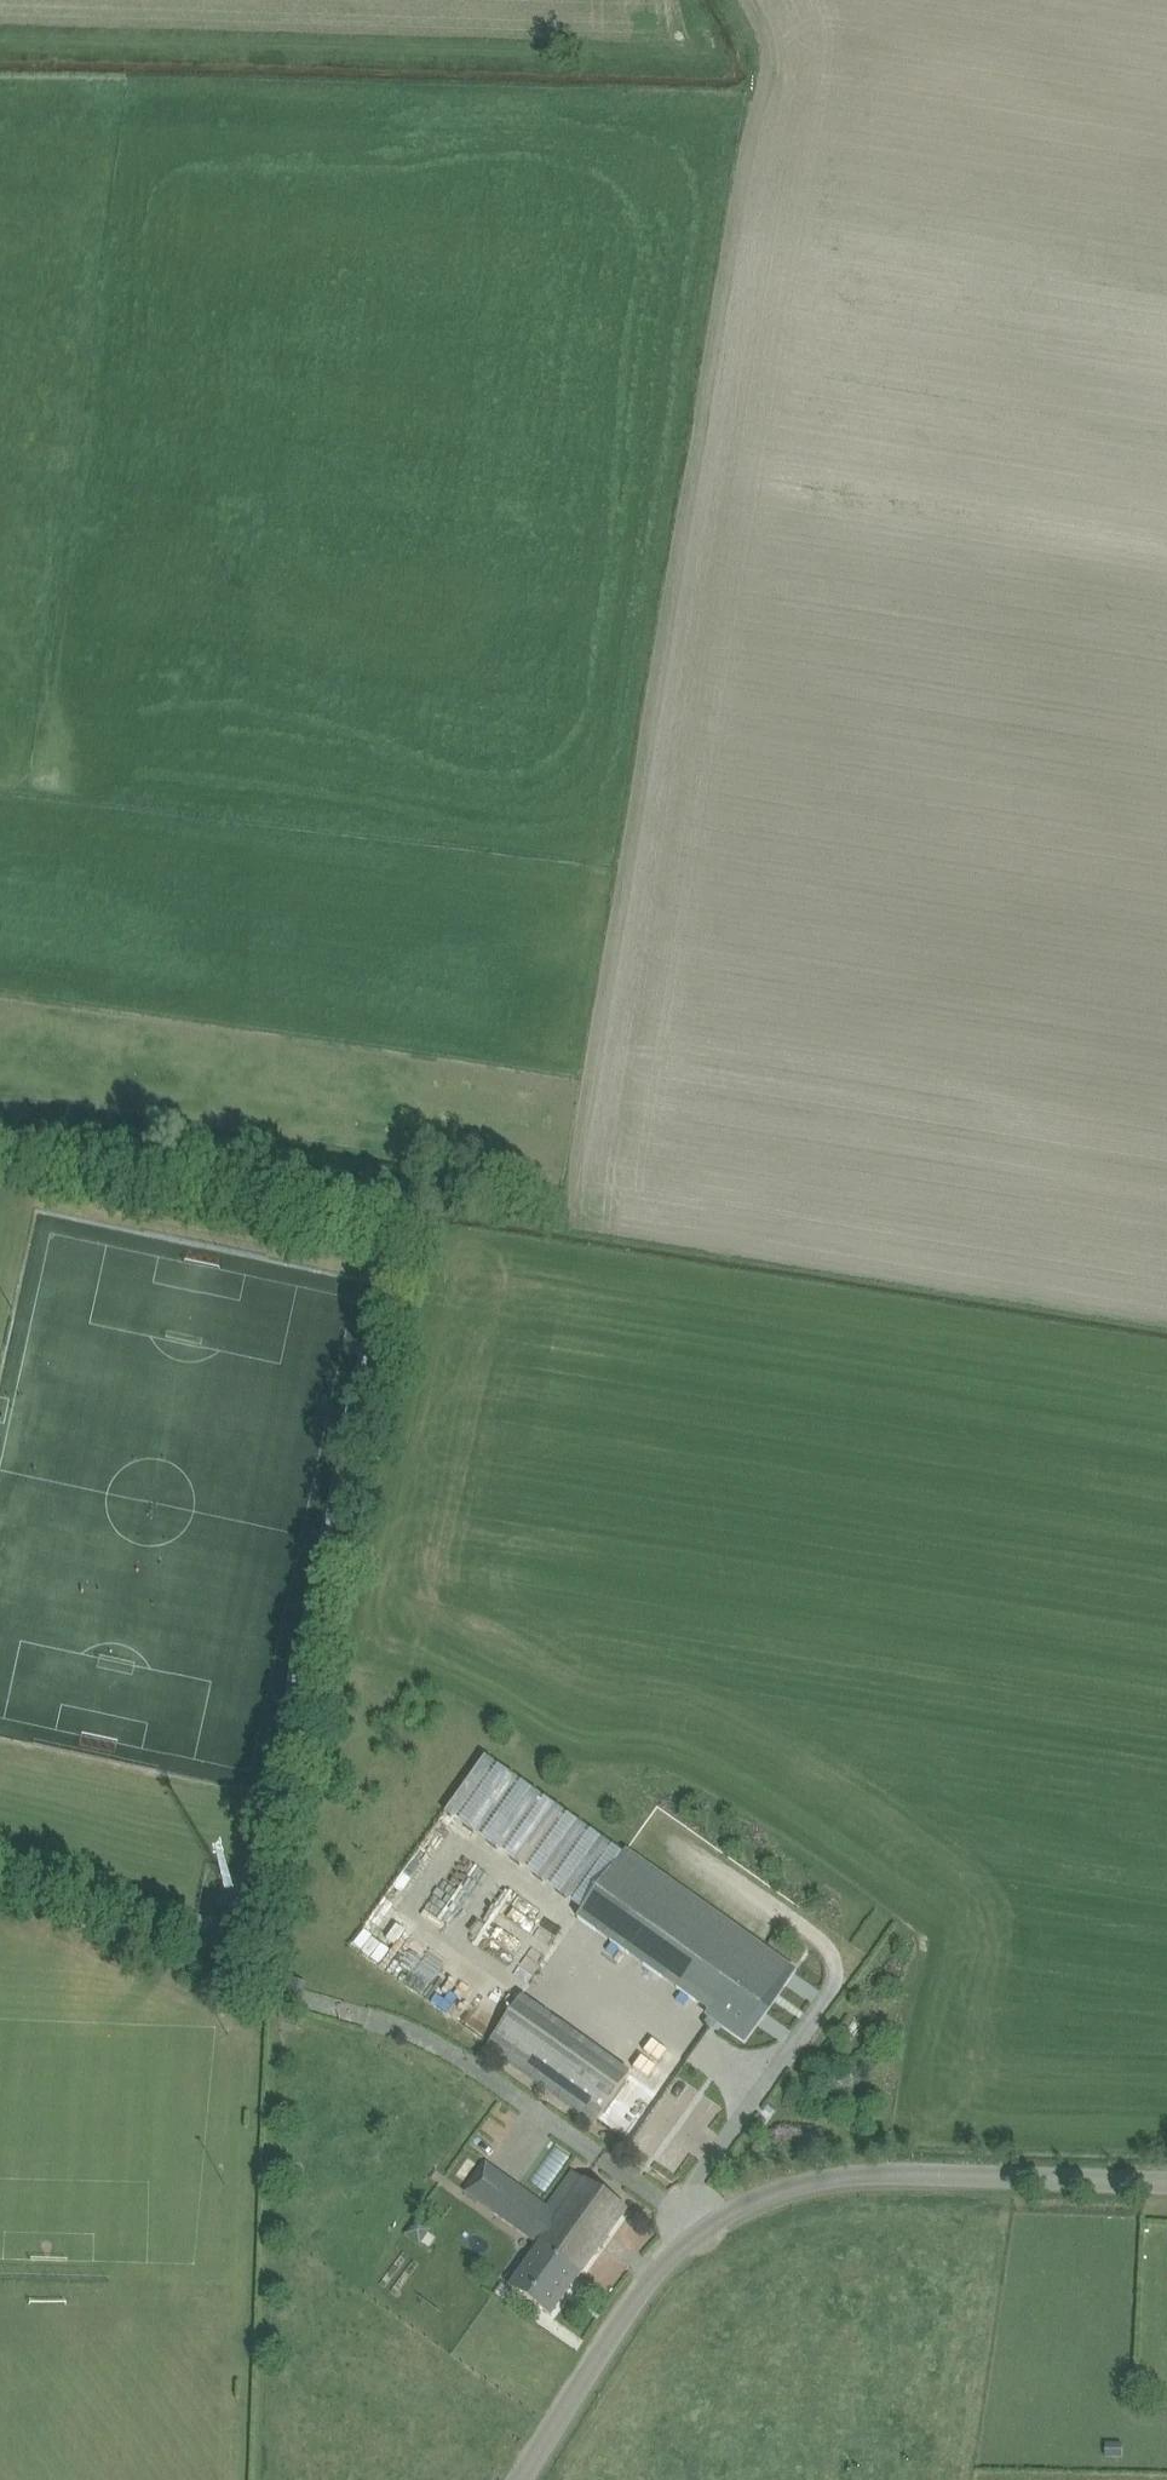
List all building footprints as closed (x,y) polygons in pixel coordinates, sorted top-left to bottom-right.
[(793,1967),(627,1850),(578,1918),(745,2035),(793,1967)] [(487,2046),(595,2123),(630,2074),(522,1997),(487,2046)] [(627,2144),(659,2168),(679,2182),(724,2119),(673,2082),(627,2144)] [(510,2287),(552,2317),(627,2210),(586,2180),(585,2181),(573,2172),(556,2196),(568,2205),(557,2222),(511,2189),(494,2213),(540,2245),(510,2287)] [(419,2227),(412,2237),(425,2246),(432,2235),(423,2229),(419,2227)] [(1106,2444),(1106,2458),(1122,2458),(1122,2444),(1106,2444)]
